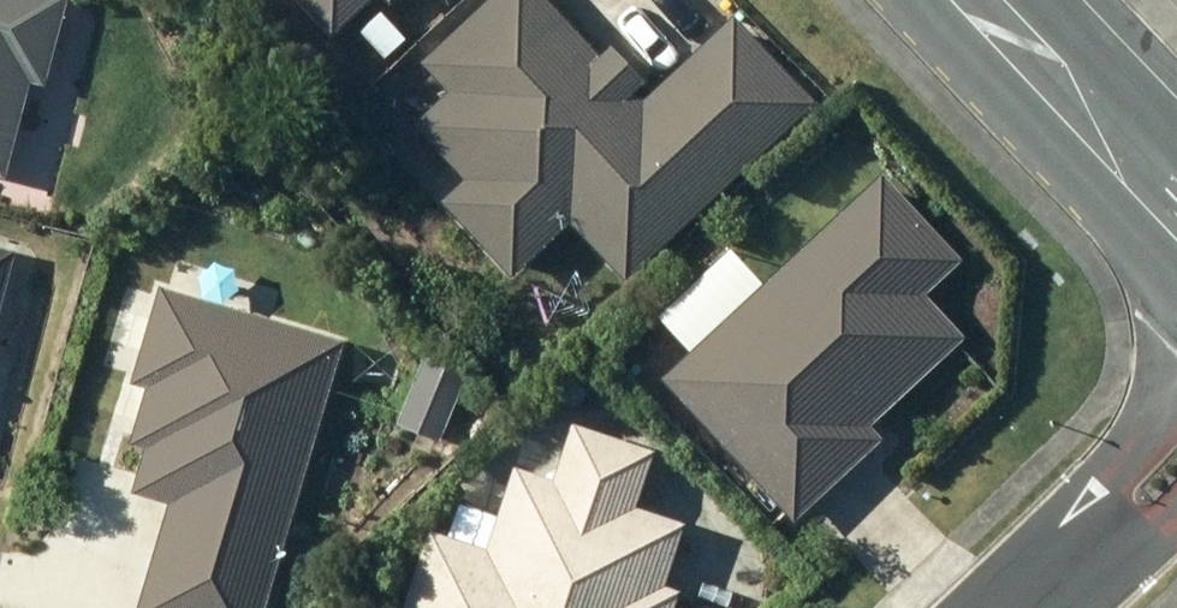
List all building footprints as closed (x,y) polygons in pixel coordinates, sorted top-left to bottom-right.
[(19,80),(35,84),(60,0),(0,0),(0,141),(19,80)] [(334,40),(377,0),(297,0),(334,40)] [(623,263),(800,100),(732,29),(639,114),(616,91),(603,104),(581,82),(596,69),(531,0),(497,0),(432,60),(459,91),(426,123),(477,178),(454,198),(510,257),(567,204),(623,263)] [(858,425),(953,336),(913,294),(948,260),(866,173),(643,382),(776,524),(869,437),(858,425)] [(144,283),(116,384),(122,386),(105,447),(123,452),(113,489),(148,499),(117,607),(248,607),(326,334),(144,283)] [(682,592),(665,587),(685,524),(637,508),(655,451),(572,424),(553,483),(517,472),(490,555),(430,536),(406,607),(677,607),(682,592)]
